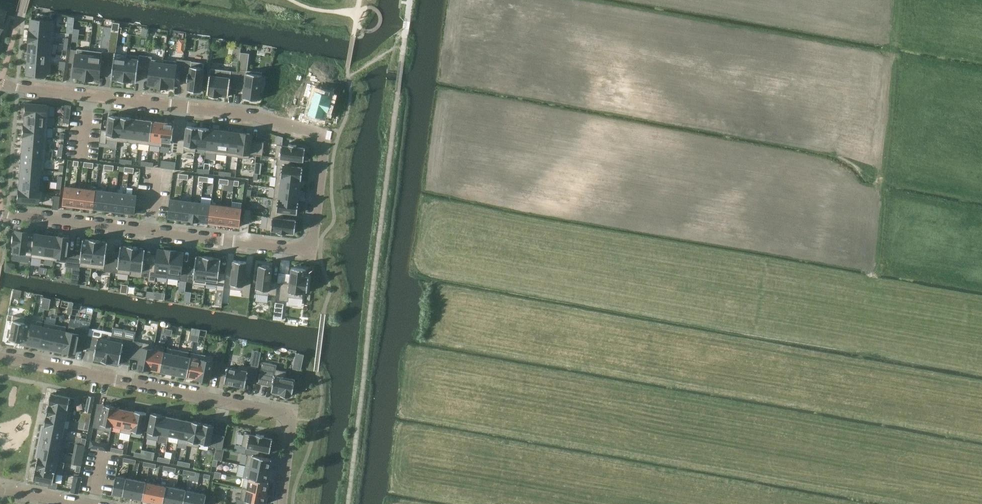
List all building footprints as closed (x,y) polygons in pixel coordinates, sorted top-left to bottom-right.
[(30,30),(54,32),(55,21),(31,19),(30,30)] [(104,27),(102,47),(109,48),(112,28),(104,27)] [(54,32),(30,30),(29,42),(30,42),(53,44),(54,32)] [(186,40),(179,39),(178,44),(177,52),(184,53),(186,40)] [(30,42),(29,53),(52,55),(53,44),(30,42)] [(239,62),(241,53),(241,47),(234,46),(232,61),(239,62)] [(80,78),(86,79),(90,50),(77,49),(77,50),(71,49),(69,63),(76,63),(74,76),(80,77),(80,78)] [(102,52),(90,50),(86,79),(93,79),(99,79),(101,65),(107,65),(108,52),(102,51),(102,52)] [(127,54),(108,52),(107,65),(113,66),(112,79),(118,79),(118,80),(124,81),(127,54)] [(29,53),(28,63),(52,65),(52,55),(29,53)] [(239,62),(239,69),(247,70),(250,54),(241,53),(239,62)] [(139,56),(127,54),(124,81),(130,82),(130,81),(137,82),(138,68),(144,69),(146,56),(140,55),(139,56)] [(161,87),(164,61),(152,59),(152,57),(146,56),(144,69),(151,69),(149,84),(155,85),(155,86),(161,87)] [(176,72),(182,73),(183,60),(177,59),(177,61),(164,60),(164,61),(161,87),(167,87),(174,87),(176,72)] [(183,60),(182,73),(188,73),(187,81),(189,81),(188,90),(190,90),(190,92),(199,93),(199,91),(201,92),(205,63),(192,61),(183,60)] [(51,76),(52,65),(28,63),(27,74),(51,76)] [(211,68),(207,94),(209,94),(209,96),(219,97),(219,95),(228,96),(229,88),(236,89),(236,87),(238,72),(211,68)] [(246,98),(246,100),(256,101),(256,100),(259,100),(260,91),(261,91),(262,85),(261,85),(262,72),(247,70),(239,69),(238,72),(236,87),(244,88),(243,98),(246,98)] [(307,83),(304,96),(313,98),(308,114),(322,118),(324,111),(328,112),(330,103),(332,98),(328,97),(329,94),(315,90),(316,86),(307,83)] [(25,104),(24,114),(25,114),(48,116),(49,105),(25,104)] [(48,116),(25,114),(24,125),(47,127),(48,116)] [(118,141),(121,117),(109,115),(107,131),(101,130),(100,143),(106,144),(107,140),(118,141)] [(118,141),(129,142),(131,119),(132,119),(132,118),(121,117),(118,141)] [(129,142),(139,144),(142,120),(132,119),(131,119),(129,142)] [(152,121),(142,120),(139,144),(150,145),(153,121),(152,121)] [(152,121),(153,121),(150,145),(161,146),(164,122),(152,121)] [(177,152),(179,140),(173,139),(175,123),(164,122),(161,146),(171,147),(171,152),(177,152)] [(23,136),(46,138),(47,127),(24,125),(23,125),(23,136)] [(196,147),(198,127),(187,126),(185,140),(179,140),(177,152),(184,153),(184,151),(196,152),(196,147)] [(206,148),(209,129),(198,127),(196,147),(206,148)] [(220,130),(209,129),(206,148),(205,153),(217,154),(220,130)] [(227,156),(230,132),(220,130),(217,154),(227,156)] [(241,133),(230,132),(227,156),(238,157),(241,133)] [(256,155),(258,142),(251,141),(252,134),(241,133),(238,157),(249,159),(250,154),(256,155)] [(45,148),(46,138),(23,136),(22,147),(45,148)] [(275,157),(277,158),(290,159),(304,161),(304,159),(306,159),(307,150),(305,150),(305,148),(297,147),(297,145),(289,144),(289,146),(277,144),(275,157)] [(22,147),(21,158),(44,159),(45,148),(22,147)] [(44,170),(44,159),(21,158),(21,168),(39,170),(44,170)] [(277,176),(301,179),(301,180),(302,180),(302,179),(303,167),(290,166),(290,159),(277,158),(277,164),(276,176),(277,177),(277,176)] [(20,179),(38,181),(39,170),(21,168),(20,179)] [(277,176),(277,177),(275,187),(300,191),(301,180),(301,179),(277,176)] [(19,190),(37,191),(38,181),(20,179),(19,190)] [(63,205),(74,206),(76,187),(65,186),(63,205)] [(74,206),(84,207),(86,188),(76,187),(74,206)] [(298,202),(298,201),(300,191),(275,187),(274,198),(274,199),(298,202)] [(84,207),(94,209),(96,190),(86,188),(84,207)] [(37,191),(19,190),(18,190),(17,200),(41,202),(42,192),(37,191)] [(96,190),(94,209),(104,210),(106,191),(96,190)] [(104,210),(114,211),(116,192),(106,191),(104,210)] [(126,193),(116,192),(114,211),(124,212),(126,193)] [(126,193),(124,212),(135,214),(137,195),(126,193)] [(59,209),(60,196),(54,195),(52,208),(59,209)] [(274,199),(274,198),(273,198),(273,199),(272,210),(271,210),(270,217),(283,219),(284,212),(297,214),(299,202),(299,201),(298,201),(298,202),(274,199)] [(168,218),(178,219),(181,200),(170,199),(168,218)] [(178,219),(188,220),(191,201),(181,200),(178,219)] [(188,220),(199,222),(201,203),(191,201),(188,220)] [(199,222),(209,223),(211,204),(201,203),(199,222)] [(219,224),(221,205),(211,204),(209,223),(219,224)] [(221,205),(219,224),(229,225),(231,206),(221,205)] [(240,227),(242,208),(231,206),(229,225),(240,227)] [(245,209),(243,222),(250,223),(251,210),(245,209)] [(283,219),(270,217),(268,217),(266,229),(278,231),(278,233),(286,234),(286,232),(295,233),(295,231),(297,231),(298,222),(296,222),(297,220),(283,219)] [(31,252),(34,234),(26,233),(26,232),(14,231),(14,233),(13,233),(11,244),(13,245),(11,253),(31,256),(31,252)] [(34,234),(31,252),(31,256),(31,257),(45,259),(47,235),(34,234)] [(58,237),(47,235),(45,259),(55,260),(58,237)] [(55,260),(55,261),(66,262),(66,266),(73,267),(75,255),(75,254),(68,253),(70,238),(58,236),(58,237),(55,260)] [(92,268),(95,240),(83,239),(81,255),(75,255),(73,267),(79,268),(80,266),(92,268)] [(111,272),(112,259),(106,258),(108,242),(101,241),(101,240),(95,240),(92,268),(104,269),(104,271),(111,272)] [(112,259),(111,272),(117,273),(130,274),(131,270),(130,270),(133,246),(127,246),(121,246),(119,260),(112,259)] [(142,276),(148,277),(149,277),(150,264),(144,263),(145,248),(139,248),(139,247),(133,246),(130,270),(131,270),(130,274),(130,275),(142,277),(142,276)] [(157,264),(150,264),(149,277),(148,277),(148,281),(155,282),(156,277),(168,278),(171,250),(165,249),(165,250),(159,249),(157,264)] [(168,278),(180,280),(187,281),(188,268),(181,267),(183,252),(177,251),(171,250),(168,278)] [(193,282),(193,283),(205,285),(209,257),(203,256),(203,257),(196,256),(195,269),(188,268),(187,281),(193,282)] [(214,257),(209,257),(205,285),(217,286),(216,290),(224,291),(226,273),(219,272),(221,259),(214,258),(214,257)] [(234,260),(230,289),(242,290),(242,296),(250,297),(252,279),(245,278),(246,266),(247,262),(234,260)] [(270,281),(272,266),(260,265),(256,293),(269,295),(269,294),(276,295),(278,282),(270,281)] [(279,300),(288,301),(288,297),(302,299),(303,291),(307,291),(309,277),(305,277),(306,269),(292,267),(290,284),(281,283),(279,300)] [(13,291),(11,297),(20,299),(21,293),(21,291),(13,289),(13,291)] [(284,304),(276,303),(274,313),(274,319),(282,320),(284,304)] [(20,342),(27,343),(32,320),(31,320),(30,324),(24,323),(25,318),(13,315),(10,330),(8,330),(6,337),(8,337),(8,340),(20,342)] [(37,345),(41,327),(42,327),(43,322),(32,320),(27,343),(37,345)] [(42,327),(41,327),(37,345),(51,348),(56,325),(45,322),(44,327),(42,327)] [(64,351),(68,332),(65,331),(66,327),(56,325),(51,348),(64,350),(64,351)] [(69,325),(68,332),(64,351),(64,350),(64,351),(75,353),(77,347),(86,348),(88,336),(89,330),(69,325)] [(121,356),(131,358),(135,341),(135,340),(112,335),(111,340),(107,362),(112,363),(112,362),(119,364),(121,356)] [(107,362),(111,340),(88,336),(86,348),(96,350),(94,359),(101,360),(101,361),(107,362)] [(154,345),(135,341),(131,358),(140,359),(139,367),(150,369),(154,345)] [(167,352),(165,352),(165,347),(155,345),(154,345),(150,369),(160,371),(163,372),(167,352)] [(167,352),(163,372),(174,374),(178,350),(168,348),(167,350),(167,352)] [(174,374),(185,376),(189,357),(189,352),(178,350),(174,374)] [(190,357),(189,357),(185,376),(187,377),(188,376),(197,378),(198,378),(201,360),(201,359),(202,355),(191,353),(190,357)] [(296,353),(293,369),(301,370),(304,355),(296,353)] [(198,378),(197,378),(197,379),(209,381),(211,374),(220,375),(222,363),(213,361),(214,357),(202,354),(202,355),(201,359),(201,360),(198,378)] [(255,384),(259,363),(254,362),(253,367),(239,364),(238,369),(228,367),(224,383),(226,383),(226,385),(235,387),(236,385),(245,387),(246,382),(255,384)] [(281,395),(290,397),(290,395),(292,395),(293,392),(295,393),(297,383),(295,382),(295,380),(285,377),(286,372),(276,370),(277,365),(263,362),(258,383),(273,386),(271,391),(281,393),(281,395)] [(49,404),(68,408),(70,397),(51,393),(49,404)] [(95,397),(89,396),(85,412),(92,413),(95,397)] [(49,404),(47,415),(66,419),(68,409),(68,408),(49,404)] [(112,425),(115,408),(116,408),(116,407),(105,404),(102,416),(96,415),(93,428),(111,431),(112,425)] [(122,427),(125,410),(116,408),(115,408),(112,425),(121,427),(122,427)] [(135,412),(125,410),(122,427),(121,427),(121,432),(131,434),(132,430),(135,412)] [(135,411),(135,412),(132,430),(143,433),(147,413),(135,411)] [(158,440),(159,433),(163,416),(163,415),(152,413),(146,438),(158,440)] [(64,429),(66,419),(47,415),(44,426),(64,429)] [(169,435),(173,418),(163,416),(159,433),(169,435)] [(183,420),(173,418),(169,435),(179,437),(183,420)] [(189,439),(193,422),(192,422),(183,420),(179,437),(189,439)] [(199,443),(203,423),(192,421),(192,422),(193,422),(189,439),(187,446),(198,448),(199,443)] [(214,425),(203,423),(199,443),(210,445),(210,446),(216,448),(219,435),(213,434),(214,425)] [(64,429),(44,426),(45,426),(43,436),(61,440),(64,429)] [(256,436),(244,433),(242,446),(270,452),(271,450),(272,450),(274,441),(272,441),(273,439),(264,437),(264,435),(256,434),(256,436)] [(219,435),(216,448),(222,449),(225,437),(219,435)] [(43,436),(40,447),(59,451),(61,440),(43,436)] [(59,451),(40,447),(38,457),(38,458),(57,462),(59,451)] [(258,456),(259,450),(246,447),(245,454),(248,454),(245,466),(269,471),(272,459),(258,456)] [(216,448),(214,459),(218,460),(222,461),(224,450),(216,448)] [(57,462),(38,458),(36,468),(55,472),(55,471),(57,462)] [(73,458),(72,464),(77,465),(81,466),(83,460),(73,458)] [(269,471),(245,466),(243,477),(247,478),(267,482),(267,481),(269,471)] [(55,472),(36,468),(34,479),(53,483),(55,472)] [(79,494),(82,477),(74,476),(71,492),(79,494)] [(112,493),(122,495),(126,478),(116,476),(112,493)] [(133,497),(136,480),(126,478),(122,495),(133,497)] [(267,481),(267,482),(247,478),(245,489),(267,493),(269,482),(267,481)] [(133,497),(143,499),(146,482),(136,480),(133,497)] [(153,502),(156,484),(146,482),(143,499),(153,502)] [(153,502),(163,503),(166,486),(156,484),(153,502)] [(166,486),(163,503),(165,503),(173,503),(176,488),(166,486)] [(173,503),(184,503),(186,490),(176,488),(173,503)] [(267,493),(245,489),(242,488),(240,500),(237,499),(236,503),(254,503),(260,503),(264,503),(267,493)] [(197,492),(186,490),(184,503),(194,503),(197,492)] [(197,492),(194,503),(205,503),(207,494),(197,492)]
